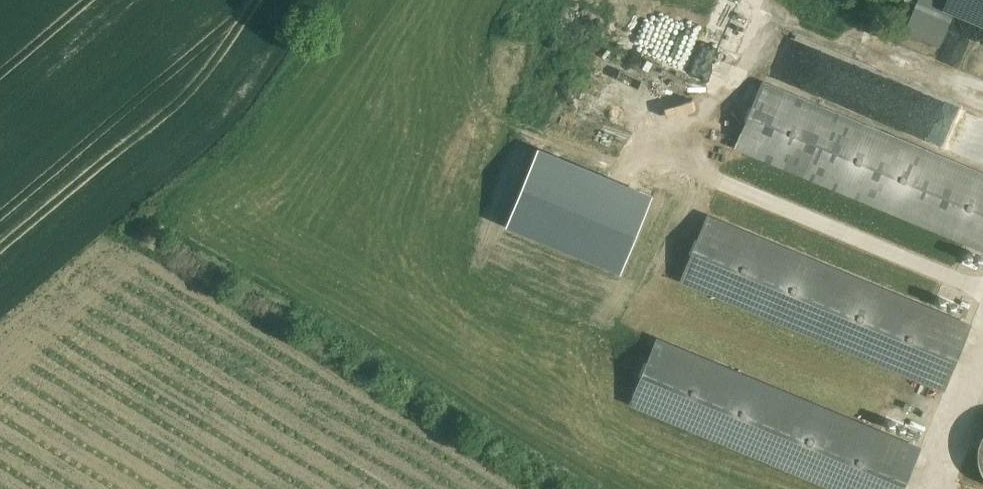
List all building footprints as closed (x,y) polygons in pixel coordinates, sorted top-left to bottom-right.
[(920,0),(919,0),(907,28),(941,44),(953,16),(920,0)] [(945,9),(982,24),(982,0),(949,0),(945,9)] [(761,85),(737,145),(982,247),(982,178),(761,85)] [(970,328),(706,219),(682,278),(945,387),(970,328)] [(656,341),(631,401),(843,488),(904,488),(919,451),(656,341)]
